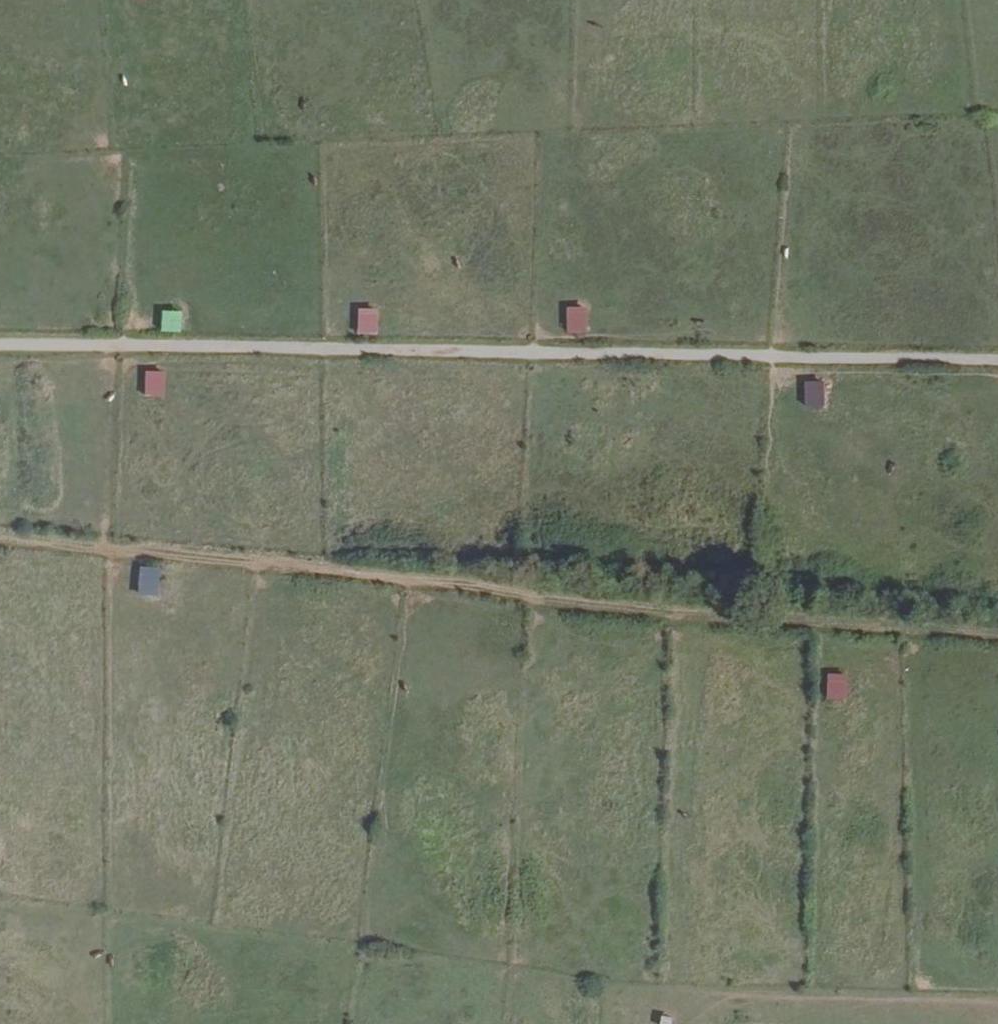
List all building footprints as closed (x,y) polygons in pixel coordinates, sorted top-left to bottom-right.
[(565,307),(566,333),(587,333),(587,306),(565,307)] [(377,335),(376,308),(356,309),(356,335),(377,335)] [(161,310),(159,332),(179,333),(181,312),(161,310)] [(144,372),(143,397),(165,398),(165,372),(144,372)] [(136,597),(157,598),(159,569),(138,567),(136,597)] [(846,701),(847,675),(826,674),(825,701),(846,701)]
